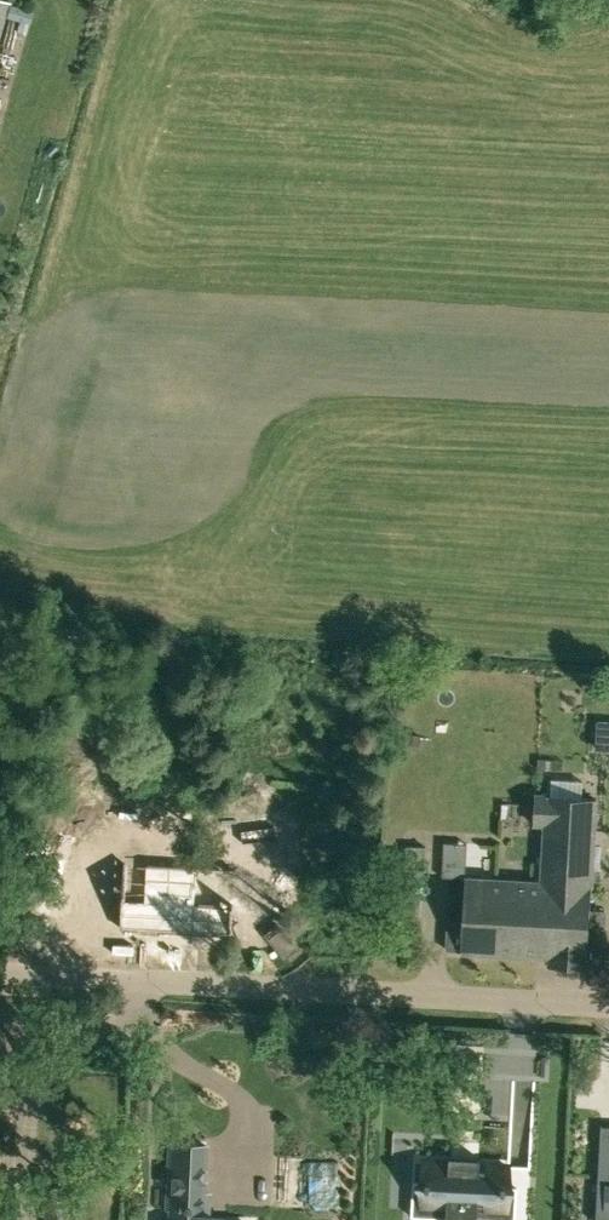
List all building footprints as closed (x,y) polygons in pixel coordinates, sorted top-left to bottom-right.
[(448,930),(447,949),(461,950),(461,951),(470,952),(473,952),(475,952),(477,952),(485,952),(489,953),(497,953),(513,954),(522,955),(525,955),(534,955),(538,955),(546,956),(550,956),(550,965),(550,966),(552,966),(559,966),(560,966),(577,967),(578,967),(587,968),(587,964),(602,965),(605,911),(590,910),(592,881),(592,871),(594,846),(596,798),(582,798),(583,781),(551,779),(550,796),(535,795),(534,813),(534,820),(533,823),(546,824),(545,833),(545,837),(544,855),(542,882),(535,882),(526,881),(518,881),(514,881),(506,880),(502,880),(495,880),(491,880),(483,879),(465,878),(465,892),(463,918),(462,931),(453,930),(448,930)] [(407,846),(405,875),(424,876),(426,846),(407,846)] [(232,934),(235,869),(124,863),(121,928),(137,929),(137,932),(161,933),(161,930),(232,934)] [(265,934),(285,958),(286,957),(297,947),(277,923),(265,934)] [(116,1052),(131,1052),(131,1037),(116,1037),(116,1052)] [(107,1069),(107,1056),(97,1055),(96,1068),(107,1069)] [(169,1208),(170,1208),(176,1208),(176,1219),(213,1219),(213,1217),(213,1214),(210,1214),(203,1214),(204,1206),(204,1195),(205,1192),(207,1145),(172,1143),(169,1208)] [(598,1184),(605,1185),(603,1208),(608,1209),(608,1155),(599,1155),(598,1184)] [(412,1216),(415,1216),(446,1218),(446,1219),(477,1219),(487,1219),(522,1219),(525,1171),(530,1171),(530,1167),(510,1166),(480,1164),(480,1158),(478,1158),(478,1162),(451,1160),(451,1156),(449,1156),(449,1163),(424,1161),(423,1182),(413,1182),(413,1184),(412,1212),(412,1216)]
